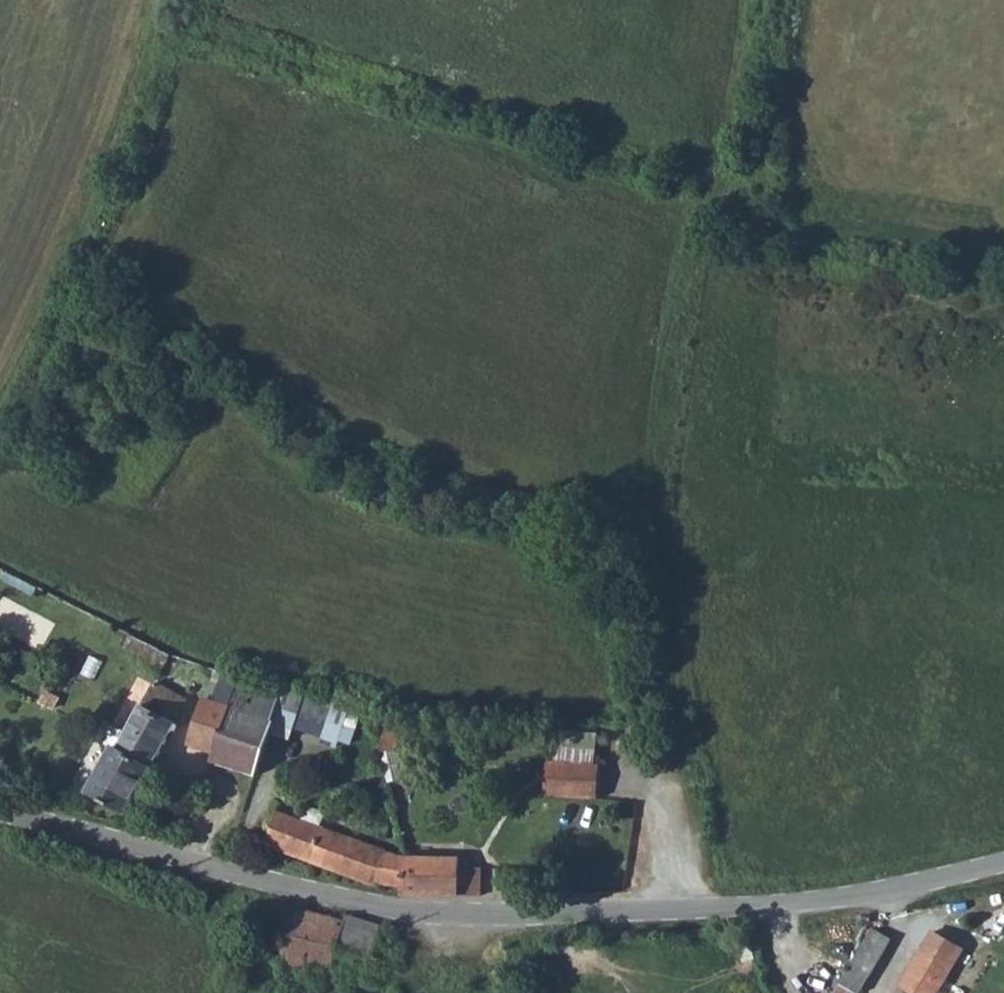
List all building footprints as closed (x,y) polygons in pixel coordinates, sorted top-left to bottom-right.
[(194,738),(219,746),(215,759),(220,761),(252,770),(277,685),(239,674),(226,669),(218,695),(208,693),(194,738)] [(252,770),(265,774),(288,688),(277,685),(252,770)] [(285,720),(308,728),(311,724),(335,732),(336,737),(353,741),(362,710),(293,690),(285,720)] [(114,746),(150,767),(171,729),(175,721),(140,700),(114,746)] [(375,756),(388,753),(398,718),(388,718),(375,756)] [(191,752),(215,759),(219,746),(194,738),(191,752)] [(85,789),(125,813),(150,767),(114,746),(111,745),(85,789)] [(388,753),(375,756),(384,786),(396,783),(388,753)] [(543,794),(594,797),(597,770),(545,767),(543,794)] [(262,844),(375,884),(377,878),(402,882),(403,854),(403,852),(387,849),(301,818),(303,808),(276,800),(262,844)] [(402,882),(401,892),(450,893),(464,894),(478,893),(479,863),(457,863),(457,856),(403,854),(402,882)] [(347,914),(345,919),(270,904),(263,936),(269,937),(266,959),(329,974),(332,973),(338,949),(390,965),(395,947),(376,941),(382,925),(347,914)] [(376,941),(395,947),(402,931),(382,925),(376,941)] [(855,992),(859,992),(889,941),(870,930),(839,983),(855,992)] [(910,992),(934,992),(961,948),(933,932),(901,988),(910,992)] [(834,992),(855,992),(839,983),(834,992)]
